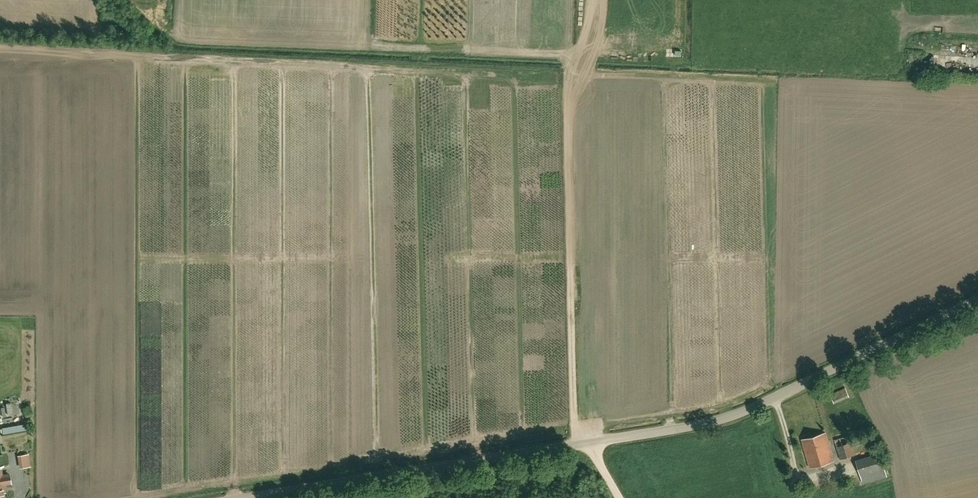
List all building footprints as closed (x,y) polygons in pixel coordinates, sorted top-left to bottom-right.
[(850,397),(846,388),(830,394),(834,404),(850,397)] [(802,439),(810,468),(834,461),(826,433),(802,439)] [(850,435),(834,440),(840,459),(857,454),(850,435)] [(29,453),(18,455),(20,468),(31,466),(29,453)] [(887,477),(880,453),(856,460),(863,484),(887,477)] [(2,488),(4,488),(4,484),(10,483),(10,481),(11,480),(11,477),(9,476),(9,474),(2,475),(1,469),(0,469),(0,497),(4,497),(2,488)]
